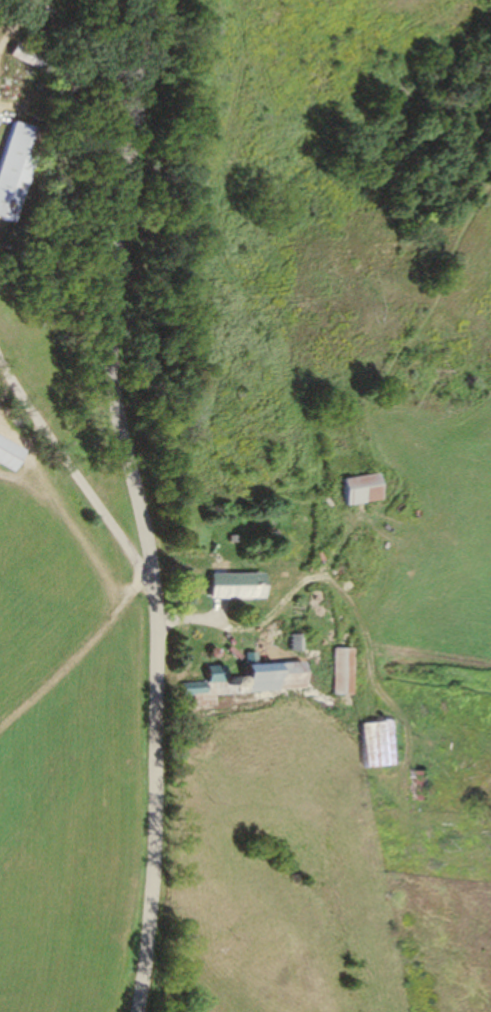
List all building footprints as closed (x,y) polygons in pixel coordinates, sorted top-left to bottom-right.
[(7,57),(33,70),(40,57),(14,43),(7,57)] [(36,131),(6,123),(0,146),(0,220),(12,223),(36,131)] [(20,452),(0,441),(0,469),(8,473),(20,452)] [(369,476),(336,481),(340,508),(374,503),(369,476)] [(260,600),(260,575),(208,575),(208,600),(260,600)] [(351,695),(351,650),(333,650),(333,695),(351,695)] [(303,690),(303,665),(246,665),(246,691),(303,690)] [(205,694),(205,684),(183,684),(183,694),(205,694)] [(400,767),(397,721),(361,724),(364,770),(400,767)]
